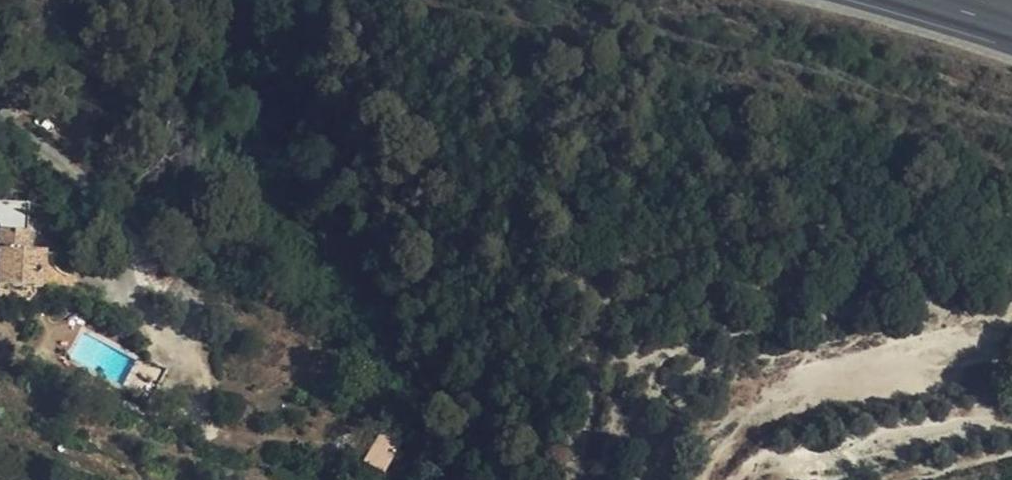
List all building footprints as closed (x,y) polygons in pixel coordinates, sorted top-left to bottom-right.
[(0,234),(0,290),(35,292),(37,257),(21,256),(22,236),(0,234)]
